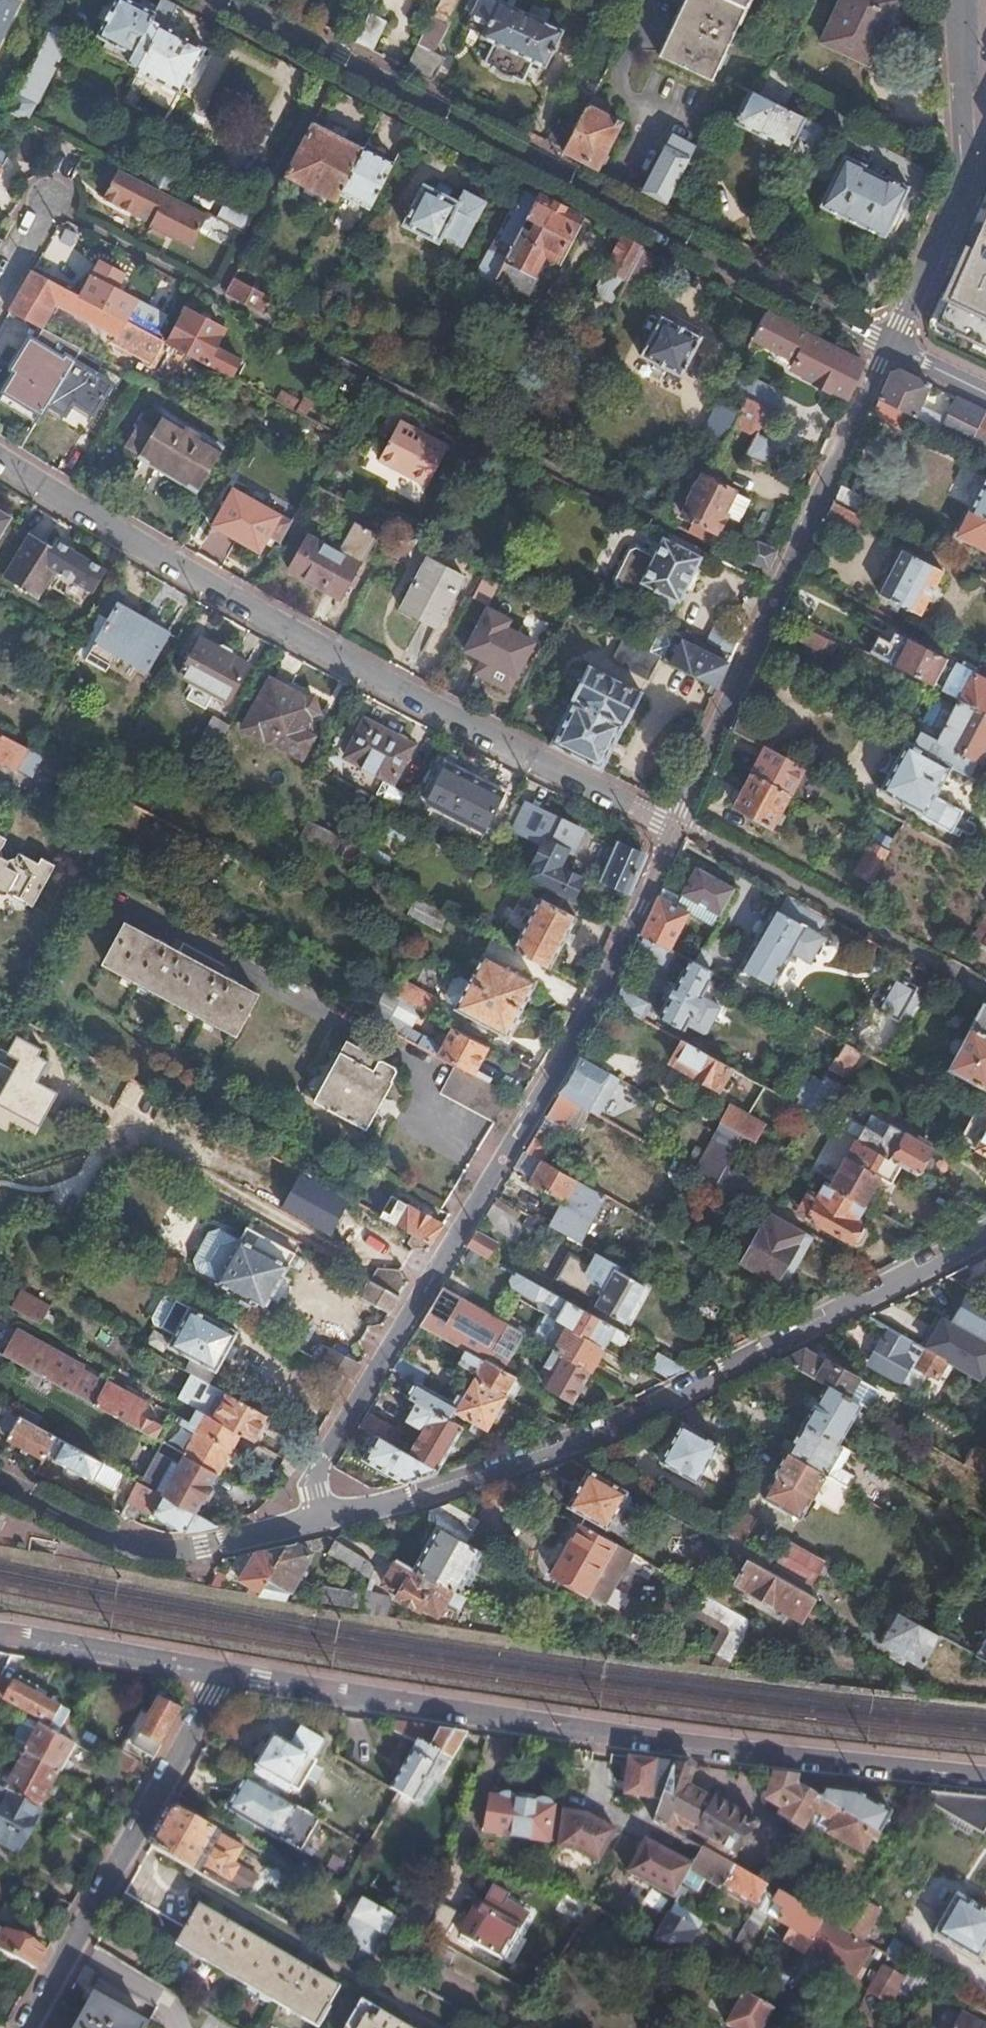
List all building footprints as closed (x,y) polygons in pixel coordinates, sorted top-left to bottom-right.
[(18,0),(0,0),(0,35),(18,0)] [(131,55),(154,12),(131,0),(115,0),(96,36),(131,55)] [(177,5),(167,0),(160,0),(154,12),(131,55),(128,61),(127,63),(136,68),(135,70),(181,93),(204,48),(166,28),(177,5)] [(454,0),(440,0),(404,67),(430,80),(442,56),(433,51),(447,24),(442,22),(454,0)] [(562,30),(501,0),(498,0),(497,2),(493,0),(479,0),(466,26),(481,34),(480,36),(494,43),(485,62),(491,65),(489,68),(492,71),(508,79),(512,79),(514,76),(522,80),(532,61),(543,67),(562,30)] [(659,57),(711,81),(749,0),(685,0),(659,57)] [(820,41),(868,63),(891,15),(888,13),(895,0),(841,0),(820,41)] [(353,41),(373,51),(388,21),(368,11),(353,41)] [(54,25),(40,53),(59,63),(74,34),(54,24),(54,25)] [(36,59),(9,114),(28,123),(56,69),(36,59)] [(799,79),(768,64),(754,93),(785,107),(799,79)] [(754,93),(749,90),(733,123),(789,150),(805,117),(785,107),(754,93)] [(592,94),(585,106),(602,115),(608,103),(592,94)] [(585,106),(562,150),(597,168),(619,124),(602,115),(585,106)] [(341,190),(363,147),(314,122),(286,176),(335,202),(341,190)] [(807,145),(816,149),(827,127),(817,123),(807,145)] [(668,134),(638,190),(664,203),(694,146),(668,134)] [(393,163),(363,147),(341,190),(371,206),(393,163)] [(866,164),(845,154),(821,205),(885,236),(909,184),(887,174),(885,177),(865,167),(866,164)] [(140,179),(176,198),(182,185),(147,167),(140,179)] [(125,172),(119,169),(104,198),(152,222),(151,225),(191,248),(207,215),(204,213),(204,212),(176,198),(140,179),(125,172)] [(457,203),(423,186),(402,226),(438,244),(441,237),(460,246),(483,203),(463,192),(457,203)] [(538,194),(522,186),(490,248),(489,248),(478,269),(480,274),(493,282),(496,277),(538,194)] [(561,206),(538,194),(496,277),(526,293),(537,273),(532,270),(542,251),(557,258),(579,215),(561,206)] [(644,249),(622,238),(606,268),(628,279),(644,249)] [(628,279),(619,297),(626,301),(636,283),(641,286),(657,256),(644,249),(628,279)] [(101,262),(84,296),(126,319),(136,300),(117,290),(125,275),(101,262)] [(34,269),(11,309),(44,326),(57,303),(118,336),(120,332),(133,339),(129,345),(154,358),(164,339),(158,336),(135,323),(126,319),(84,296),(34,269)] [(271,297),(233,277),(225,294),(262,314),(271,297)] [(135,323),(158,336),(168,318),(145,305),(135,323)] [(187,309),(169,342),(206,361),(223,329),(187,309)] [(862,363),(766,313),(753,338),(797,361),(793,368),(847,397),(862,363)] [(701,338),(662,317),(641,357),(681,377),(701,338)] [(104,389),(52,356),(29,393),(36,396),(34,400),(36,404),(45,410),(50,409),(51,406),(81,425),(104,389)] [(335,443),(341,432),(297,409),(295,413),(215,371),(208,384),(288,426),(287,430),(301,437),(304,434),(332,449),(335,443)] [(970,446),(985,414),(985,413),(956,399),(945,421),(920,407),(930,386),(901,372),(892,375),(881,399),(910,415),(970,446)] [(779,398),(735,374),(728,389),(746,398),(772,411),(779,398)] [(738,413),(733,424),(756,436),(757,435),(761,426),(764,427),(772,411),(746,398),(738,413)] [(881,399),(874,415),(902,430),(910,415),(881,399)] [(704,436),(722,446),(733,424),(738,413),(720,404),(704,436)] [(220,447),(165,414),(156,430),(141,422),(127,444),(142,453),(140,456),(196,489),(220,447)] [(985,454),(985,414),(970,446),(985,454)] [(451,441),(404,417),(382,458),(429,483),(451,441)] [(747,455),(768,466),(772,456),(766,439),(757,435),(756,436),(747,455)] [(317,462),(314,467),(320,471),(324,465),(317,462)] [(752,499),(704,475),(684,515),(690,517),(719,531),(728,515),(741,521),(752,499)] [(969,511),(972,513),(960,536),(985,549),(985,479),(969,511)] [(835,503),(863,517),(871,501),(842,487),(835,503)] [(271,521),(228,495),(210,525),(215,527),(218,533),(229,540),(236,539),(254,549),(271,521)] [(835,503),(830,517),(856,530),(863,517),(835,503)] [(9,521),(0,516),(0,536),(9,521)] [(719,531),(690,517),(684,528),(713,543),(719,531)] [(704,550),(666,531),(656,553),(643,580),(647,582),(657,587),(649,601),(669,610),(675,607),(679,598),(680,599),(704,550)] [(350,558),(308,536),(290,569),(341,596),(361,561),(351,556),(350,558)] [(756,536),(745,559),(770,572),(781,547),(756,536)] [(64,557),(30,537),(4,578),(38,599),(64,557)] [(656,553),(645,547),(640,545),(628,547),(613,577),(617,586),(639,597),(647,582),(643,580),(656,553)] [(945,571),(904,550),(882,594),(906,606),(904,608),(910,611),(911,609),(922,614),(945,571)] [(464,579),(429,560),(402,607),(437,627),(464,579)] [(488,570),(476,595),(489,601),(502,576),(488,570)] [(168,636),(118,607),(100,639),(149,668),(168,636)] [(510,620),(488,608),(465,650),(515,678),(532,647),(519,639),(521,636),(506,628),(510,620)] [(664,658),(720,686),(733,656),(744,631),(718,619),(709,637),(707,642),(679,628),(677,632),(664,658)] [(664,658),(677,632),(663,625),(651,651),(660,656),(664,658)] [(829,640),(807,628),(801,641),(823,653),(829,640)] [(881,636),(872,654),(935,687),(950,659),(899,631),(893,643),(881,636)] [(641,646),(621,637),(611,657),(623,663),(625,668),(648,680),(660,656),(651,651),(641,646)] [(249,669),(202,644),(181,679),(228,705),(249,669)] [(959,663),(944,692),(984,713),(985,714),(985,677),(959,663)] [(573,697),(550,743),(565,751),(601,769),(624,722),(627,723),(642,692),(587,664),(571,696),(573,697)] [(317,707),(272,682),(245,733),(263,742),(264,739),(303,759),(314,739),(304,733),(317,707)] [(923,732),(940,741),(958,706),(937,696),(919,731),(923,732)] [(958,706),(940,741),(962,753),(980,718),(958,706)] [(978,761),(985,765),(985,742),(985,741),(985,739),(985,714),(984,713),(981,718),(980,718),(962,753),(978,761)] [(370,717),(367,723),(347,758),(395,783),(414,748),(383,731),(386,726),(370,717)] [(211,764),(229,730),(215,722),(196,756),(211,764)] [(925,817),(955,832),(966,810),(938,794),(953,766),(970,776),(978,761),(962,753),(940,741),(923,732),(915,745),(909,743),(883,792),(917,809),(916,810),(925,816),(925,817)] [(18,770),(27,750),(14,743),(0,736),(0,760),(18,770)] [(769,748),(768,749),(754,774),(789,794),(804,768),(804,767),(769,748)] [(32,777),(43,758),(27,750),(18,770),(32,777)] [(468,778),(446,767),(428,801),(485,832),(500,803),(464,785),(468,778)] [(789,794),(754,774),(736,807),(772,825),(789,794)] [(570,902),(571,903),(583,880),(560,868),(569,850),(575,854),(586,833),(532,805),(521,825),(535,833),(547,839),(544,845),(526,879),(545,889),(570,902)] [(300,838),(332,855),(340,840),(308,823),(300,838)] [(547,839),(535,833),(532,838),(544,845),(547,839)] [(891,850),(874,841),(858,872),(875,881),(891,850)] [(706,864),(712,852),(699,844),(692,857),(706,864)] [(602,881),(629,893),(643,859),(619,847),(602,881)] [(10,895),(12,893),(25,900),(24,902),(30,905),(53,864),(41,858),(38,863),(17,851),(14,858),(5,862),(0,860),(0,890),(10,895)] [(513,950),(550,970),(576,919),(565,914),(570,902),(545,889),(513,950)] [(776,911),(767,906),(734,969),(790,999),(813,956),(824,961),(831,948),(815,939),(826,919),(784,897),(776,911)] [(442,934),(451,917),(416,899),(407,915),(442,934)] [(671,949),(690,915),(660,900),(644,935),(671,949)] [(683,956),(688,947),(702,922),(690,915),(671,949),(676,952),(683,956)] [(975,938),(985,943),(985,942),(985,919),(975,938)] [(258,998),(126,927),(104,966),(237,1037),(258,998)] [(671,949),(644,935),(637,953),(666,969),(676,952),(671,949)] [(703,967),(709,958),(688,947),(683,956),(693,961),(703,967)] [(470,983),(521,1010),(535,984),(484,957),(470,983)] [(713,972),(703,967),(693,961),(687,971),(685,970),(660,1018),(683,1031),(686,1025),(703,1035),(704,1035),(706,1035),(707,1035),(708,1034),(708,1033),(721,1010),(721,1009),(721,1007),(721,1006),(720,1006),(720,1005),(719,1005),(705,997),(703,1001),(701,999),(708,984),(707,982),(713,972)] [(891,979),(858,1042),(880,1054),(896,1022),(905,1027),(921,995),(891,979)] [(506,1038),(521,1010),(470,983),(454,1011),(506,1038)] [(744,1001),(749,991),(736,984),(731,994),(744,1001)] [(397,1000),(431,1018),(439,1004),(404,985),(397,1000)] [(648,1003),(621,987),(615,1002),(640,1017),(648,1003)] [(985,1003),(948,1071),(985,1091),(985,1004),(985,1003)] [(400,1038),(455,1067),(472,1077),(488,1048),(451,1028),(442,1047),(406,1027),(400,1038)] [(731,1069),(684,1042),(672,1063),(719,1090),(731,1069)] [(851,1067),(861,1051),(845,1042),(836,1059),(851,1067)] [(343,1056),(330,1049),(304,1097),(368,1131),(395,1083),(393,1082),(397,1073),(348,1046),(343,1056)] [(609,1073),(581,1057),(560,1093),(577,1103),(589,1109),(609,1073)] [(840,1086),(851,1067),(836,1059),(825,1078),(840,1086)] [(440,1096),(494,1125),(510,1097),(472,1077),(455,1067),(440,1096)] [(838,1110),(848,1091),(840,1086),(825,1078),(806,1111),(821,1120),(829,1105),(838,1110)] [(772,1117),(782,1098),(765,1087),(753,1107),(772,1117)] [(566,1119),(577,1103),(560,1093),(550,1110),(566,1119)] [(743,1137),(756,1144),(772,1117),(753,1107),(747,1118),(738,1134),(743,1137)] [(738,1134),(747,1118),(728,1108),(720,1124),(720,1125),(738,1134)] [(566,1119),(550,1110),(539,1129),(554,1138),(566,1119)] [(978,1112),(962,1141),(985,1154),(985,1117),(978,1112)] [(827,1135),(833,1127),(822,1120),(817,1129),(827,1135)] [(735,1151),(743,1137),(738,1134),(720,1125),(716,1134),(713,1139),(735,1151)] [(903,1168),(918,1177),(932,1152),(888,1128),(882,1138),(864,1128),(857,1140),(856,1142),(903,1168)] [(554,1138),(539,1129),(526,1150),(542,1160),(554,1138)] [(728,1164),(735,1151),(713,1139),(695,1170),(718,1182),(728,1164)] [(893,1187),(903,1168),(856,1142),(847,1159),(842,1156),(837,1165),(841,1168),(831,1187),(865,1206),(880,1179),(893,1187)] [(528,1172),(524,1178),(565,1203),(553,1221),(580,1236),(603,1195),(600,1192),(595,1190),(542,1160),(526,1150),(517,1165),(528,1172)] [(682,1171),(686,1164),(676,1159),(672,1165),(682,1171)] [(756,1181),(728,1164),(718,1182),(746,1198),(756,1181)] [(855,1223),(865,1206),(831,1187),(825,1184),(817,1198),(808,1192),(800,1207),(809,1212),(806,1218),(855,1247),(857,1246),(860,1245),(867,1234),(865,1229),(855,1223)] [(392,1199),(381,1218),(433,1247),(444,1228),(392,1199)] [(757,1205),(753,1214),(767,1222),(772,1213),(757,1205)] [(777,1282),(806,1232),(781,1218),(773,1232),(765,1226),(744,1262),(777,1282)] [(580,1236),(553,1221),(550,1226),(577,1241),(580,1236)] [(249,1230),(241,1244),(220,1282),(218,1285),(266,1312),(297,1256),(249,1230)] [(220,1282),(241,1244),(220,1233),(210,1236),(197,1259),(200,1272),(220,1282)] [(498,1246),(476,1233),(469,1246),(491,1257),(498,1246)] [(624,1322),(648,1282),(602,1256),(592,1274),(611,1284),(598,1307),(624,1322)] [(577,1333),(588,1313),(515,1271),(510,1280),(511,1285),(512,1289),(533,1301),(543,1301),(559,1309),(553,1320),(577,1333)] [(392,1315),(401,1300),(359,1277),(351,1292),(392,1315)] [(470,1303),(443,1288),(421,1326),(468,1351),(502,1370),(522,1333),(504,1323),(494,1317),(470,1303)] [(477,1291),(470,1303),(494,1317),(501,1305),(477,1291)] [(41,1328),(50,1311),(22,1295),(13,1312),(41,1328)] [(149,1321),(161,1327),(176,1301),(164,1295),(159,1296),(148,1316),(149,1321)] [(161,1327),(161,1328),(174,1335),(168,1347),(215,1373),(236,1335),(189,1309),(176,1301),(161,1327)] [(931,1326),(894,1303),(866,1318),(908,1341),(919,1348),(931,1326)] [(624,1344),(629,1336),(588,1313),(577,1333),(603,1349),(609,1340),(619,1346),(624,1344)] [(971,1342),(985,1351),(985,1315),(971,1342)] [(591,1370),(603,1349),(577,1333),(553,1320),(539,1343),(553,1351),(590,1371),(591,1370)] [(19,1334),(6,1358),(47,1381),(73,1395),(86,1370),(19,1334)] [(902,1381),(915,1359),(902,1351),(905,1345),(891,1336),(874,1366),(902,1381)] [(924,1351),(919,1348),(908,1341),(905,1345),(902,1351),(915,1359),(918,1362),(924,1351)] [(351,1384),(361,1367),(322,1345),(313,1362),(332,1372),(351,1384)] [(925,1349),(924,1351),(918,1362),(916,1367),(939,1379),(948,1363),(925,1349)] [(859,1381),(806,1350),(784,1361),(825,1385),(849,1399),(848,1400),(860,1407),(868,1412),(879,1393),(859,1381)] [(506,1395),(516,1377),(502,1370),(468,1351),(462,1362),(479,1372),(475,1378),(506,1395)] [(572,1402),(590,1371),(553,1351),(546,1366),(556,1372),(547,1388),(572,1402)] [(670,1379),(689,1370),(658,1352),(649,1366),(670,1379)] [(429,1373),(402,1358),(394,1371),(415,1383),(421,1386),(429,1373)] [(86,1370),(73,1395),(155,1441),(162,1429),(143,1418),(149,1407),(115,1388),(114,1389),(106,1385),(104,1386),(85,1375),(86,1371),(86,1370)] [(340,1403),(351,1384),(332,1372),(320,1394),(340,1403)] [(240,1437),(254,1444),(268,1419),(190,1376),(186,1386),(201,1394),(199,1398),(215,1407),(216,1405),(223,1408),(215,1423),(240,1437)] [(482,1438),(506,1395),(475,1378),(459,1407),(456,1412),(473,1422),(467,1430),(482,1438)] [(459,1407),(421,1386),(415,1383),(407,1397),(418,1402),(451,1421),(456,1412),(459,1407)] [(848,1400),(849,1399),(825,1385),(803,1423),(839,1444),(860,1407),(848,1400)] [(409,1453),(437,1469),(463,1427),(451,1421),(418,1402),(408,1420),(423,1429),(409,1453)] [(186,1458),(218,1475),(240,1437),(215,1423),(197,1413),(190,1427),(184,1423),(182,1428),(196,1437),(189,1450),(186,1458)] [(369,1414),(361,1427),(376,1435),(384,1439),(391,1427),(369,1414)] [(45,1461),(48,1455),(57,1438),(28,1423),(21,1419),(9,1441),(45,1461)] [(839,1444),(803,1423),(786,1453),(825,1476),(846,1488),(853,1475),(839,1469),(850,1450),(839,1444)] [(719,1446),(683,1424),(660,1461),(698,1483),(719,1446)] [(361,1427),(356,1435),(371,1445),(376,1435),(361,1427)] [(384,1439),(406,1452),(410,1446),(400,1439),(402,1436),(391,1427),(384,1439)] [(405,1482),(436,1470),(437,1469),(409,1453),(406,1452),(384,1439),(376,1435),(371,1445),(363,1458),(405,1482)] [(95,1483),(106,1465),(57,1438),(48,1455),(55,1458),(54,1461),(95,1483)] [(966,1466),(985,1478),(985,1454),(976,1448),(966,1466)] [(196,1514),(214,1484),(181,1466),(159,1453),(142,1485),(163,1497),(196,1514)] [(825,1476),(786,1453),(773,1476),(778,1479),(767,1497),(774,1502),(773,1505),(800,1519),(825,1476)] [(186,1458),(181,1466),(214,1484),(218,1475),(186,1458)] [(628,1495),(629,1492),(591,1470),(568,1507),(585,1518),(607,1531),(621,1506),(625,1509),(628,1507),(632,1500),(631,1497),(628,1495)] [(105,1509),(122,1517),(141,1484),(124,1475),(111,1500),(109,1500),(105,1509)] [(201,1530),(217,1526),(196,1514),(163,1497),(142,1485),(141,1484),(122,1517),(134,1523),(141,1510),(184,1534),(201,1530)] [(479,1522),(449,1504),(418,1515),(438,1527),(468,1543),(479,1522)] [(738,1510),(725,1534),(745,1546),(758,1523),(738,1510)] [(604,1537),(607,1531),(585,1518),(582,1525),(604,1537)] [(604,1537),(582,1525),(552,1575),(606,1605),(635,1555),(604,1537)] [(458,1595),(483,1551),(468,1543),(438,1527),(414,1570),(458,1595)] [(328,1554),(372,1579),(376,1568),(368,1559),(335,1542),(328,1554)] [(262,1591),(259,1596),(287,1601),(313,1554),(296,1544),(288,1546),(262,1591)] [(288,1546),(258,1553),(243,1580),(262,1591),(288,1546)] [(778,1565),(812,1584),(822,1566),(788,1547),(778,1565)] [(465,1599),(458,1595),(414,1570),(399,1562),(387,1586),(403,1595),(400,1599),(422,1610),(423,1608),(439,1615),(447,1601),(460,1608),(465,1599)] [(812,1598),(813,1597),(752,1562),(738,1584),(787,1614),(789,1612),(800,1618),(812,1598)] [(314,1585),(312,1600),(359,1607),(361,1593),(314,1585)] [(716,1654),(730,1662),(750,1627),(748,1619),(716,1600),(703,1593),(696,1607),(731,1628),(716,1654)] [(365,1599),(360,1613),(376,1616),(380,1605),(379,1603),(378,1598),(371,1596),(365,1599)] [(800,1618),(813,1626),(818,1617),(822,1621),(829,1609),(812,1598),(800,1618)] [(923,1667),(941,1638),(938,1636),(885,1606),(878,1617),(889,1624),(879,1642),(923,1667)] [(974,1654),(985,1661),(985,1633),(974,1654)] [(61,1728),(58,1734),(67,1739),(76,1721),(68,1716),(70,1712),(36,1693),(39,1687),(22,1677),(19,1683),(16,1681),(6,1699),(61,1728)] [(128,1743),(155,1758),(182,1710),(159,1699),(151,1714),(143,1709),(132,1728),(135,1731),(128,1743)] [(77,1745),(128,1772),(135,1759),(86,1732),(88,1727),(76,1721),(67,1739),(77,1745)] [(62,1769),(64,1771),(77,1745),(67,1739),(58,1734),(39,1725),(26,1750),(62,1769)] [(390,1790),(398,1795),(414,1804),(445,1749),(456,1755),(469,1735),(428,1729),(396,1725),(394,1735),(415,1746),(391,1789),(390,1790)] [(290,1745),(276,1737),(258,1766),(259,1768),(256,1773),(288,1792),(291,1787),(299,1791),(318,1761),(316,1760),(326,1742),(301,1727),(290,1745)] [(62,1769),(26,1750),(13,1775),(3,1769),(0,1774),(0,1786),(42,1808),(62,1769)] [(656,1762),(629,1758),(623,1795),(661,1802),(674,1764),(656,1762)] [(674,1764),(661,1802),(654,1823),(671,1833),(677,1822),(695,1833),(712,1805),(686,1789),(693,1767),(674,1764)] [(320,1819),(248,1777),(228,1810),(301,1851),(320,1819)] [(801,1781),(775,1778),(769,1798),(786,1809),(782,1815),(802,1827),(814,1810),(837,1824),(832,1833),(862,1851),(869,1840),(876,1844),(881,1837),(880,1836),(819,1800),(799,1788),(801,1781)] [(42,1808),(0,1786),(0,1811),(1,1812),(0,1815),(0,1839),(20,1849),(42,1808)] [(819,1800),(880,1836),(891,1817),(854,1795),(824,1790),(819,1800)] [(930,1806),(983,1837),(985,1831),(985,1803),(969,1802),(941,1798),(905,1793),(930,1806)] [(523,1797),(522,1802),(545,1806),(546,1801),(542,1796),(528,1794),(523,1797)] [(494,1820),(492,1833),(547,1842),(552,1807),(545,1806),(522,1802),(497,1799),(494,1820)] [(695,1833),(689,1843),(705,1852),(737,1871),(739,1872),(747,1857),(736,1852),(753,1824),(713,1802),(712,1805),(695,1833)] [(173,1809),(152,1847),(197,1873),(203,1864),(250,1888),(256,1878),(233,1864),(243,1847),(173,1809)] [(599,1867),(618,1835),(584,1818),(561,1815),(554,1852),(571,1855),(599,1867)] [(483,1819),(481,1832),(492,1833),(494,1820),(483,1819)] [(693,1874),(696,1868),(649,1842),(631,1874),(679,1902),(693,1874)] [(696,1868),(693,1874),(725,1892),(737,1871),(705,1852),(696,1868)] [(326,1878),(312,1870),(309,1877),(309,1880),(332,1894),(336,1887),(325,1880),(326,1878)] [(739,1872),(737,1871),(725,1892),(760,1912),(747,1937),(745,1939),(754,1944),(770,1917),(768,1915),(774,1905),(788,1913),(783,1924),(793,1930),(787,1943),(805,1954),(808,1949),(824,1920),(807,1910),(739,1872)] [(466,1940),(507,1963),(521,1937),(524,1939),(534,1920),(521,1913),(522,1911),(512,1905),(515,1899),(498,1890),(487,1911),(489,1912),(486,1917),(481,1913),(466,1940)] [(279,1892),(273,1902),(287,1909),(293,1898),(282,1891),(279,1892)] [(985,1946),(985,1914),(957,1897),(933,1937),(976,1962),(985,1946)] [(358,1953),(354,1960),(369,1968),(372,1962),(396,1918),(364,1900),(344,1936),(371,1952),(366,1958),(358,1953)] [(592,1905),(579,1927),(588,1932),(601,1910),(592,1905)] [(229,1924),(200,1906),(194,1916),(177,1945),(318,2027),(340,1988),(311,1971),(314,1966),(299,1957),(296,1962),(245,1932),(248,1927),(233,1917),(229,1924)] [(428,1936),(443,1945),(458,1918),(437,1908),(428,1936)] [(861,1941),(877,1915),(866,1908),(849,1935),(861,1941)] [(396,1918),(372,1962),(379,1966),(402,1922),(399,1920),(396,1918)] [(671,1921),(656,1941),(684,1956),(697,1932),(671,1918),(670,1920),(671,1921)] [(824,1920),(808,1949),(840,1968),(852,1975),(868,1946),(861,1941),(849,1935),(824,1920)] [(38,1969),(42,1961),(48,1952),(38,1948),(41,1942),(22,1931),(18,1936),(0,1927),(0,1948),(38,1969)] [(911,1971),(929,1981),(940,1965),(917,1951),(907,1968),(911,1971)] [(886,1964),(870,1991),(891,2005),(901,1989),(908,1977),(886,1964)] [(929,1981),(911,1971),(908,1977),(901,1989),(920,2000),(931,1982),(929,1981)] [(746,1991),(727,2023),(735,2027),(762,2027),(774,2006),(746,1991)] [(96,1997),(80,2027),(149,2027),(96,1997)] [(363,2002),(348,2027),(408,2027),(407,2027),(410,2022),(396,2014),(393,2019),(363,2002)] [(956,2027),(985,2027),(963,2015),(956,2027)]
